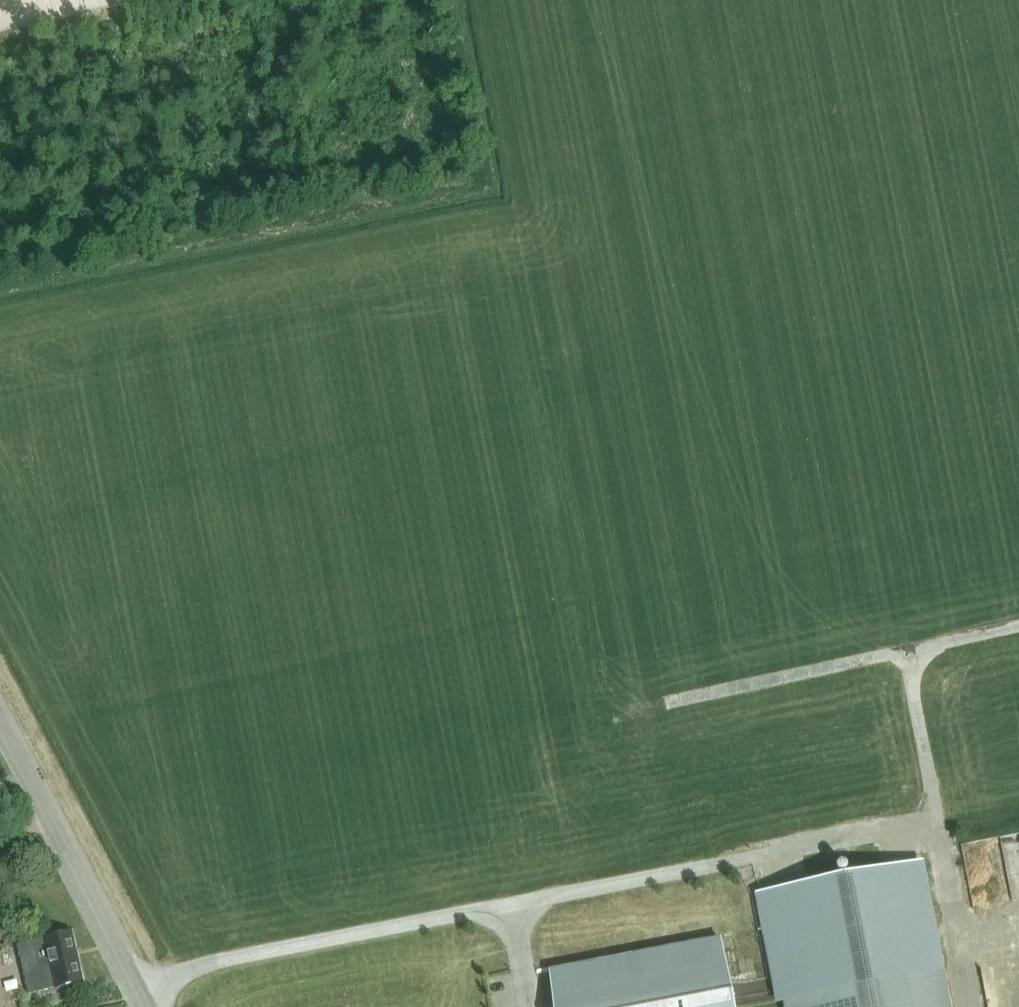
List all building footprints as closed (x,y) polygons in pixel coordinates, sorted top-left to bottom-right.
[(766,892),(787,1000),(788,1006),(944,1006),(937,971),(928,924),(917,863),(766,892)] [(72,934),(18,947),(30,995),(84,982),(72,934)] [(720,940),(550,973),(553,1006),(732,1006),(720,940)]
